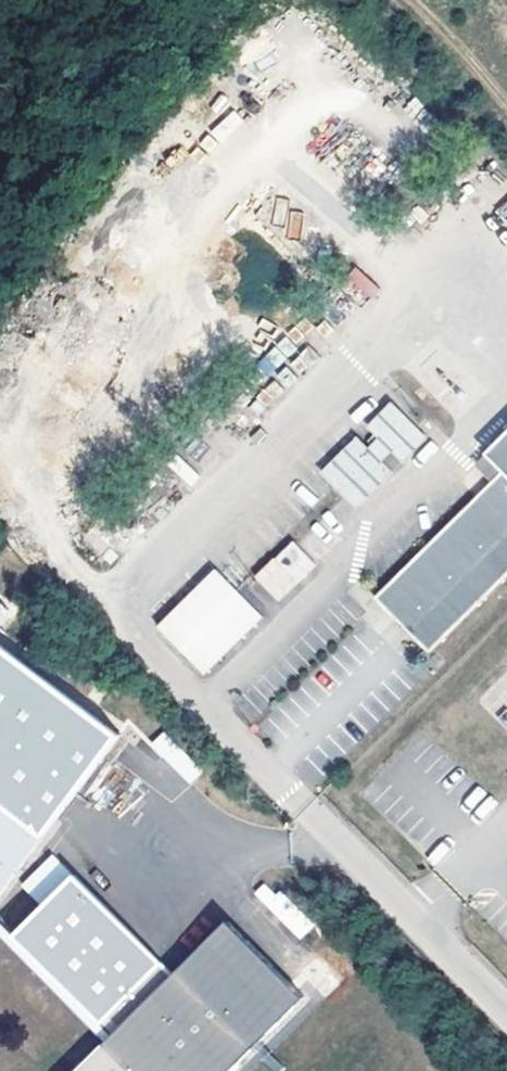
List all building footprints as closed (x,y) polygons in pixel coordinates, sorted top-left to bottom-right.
[(221,142),(244,122),(233,109),(209,129),(221,142)] [(499,213),(506,223),(506,206),(499,213)] [(299,239),(303,212),(291,210),(287,237),(299,239)] [(355,267),(338,285),(363,307),(379,288),(355,267)] [(247,403),(257,415),(321,360),(307,344),(298,351),(270,320),(257,332),(272,350),(257,363),(273,382),(247,403)] [(390,610),(430,649),(506,573),(506,395),(467,434),(483,452),(493,462),(469,486),(459,476),(356,578),(378,598),(382,594),(394,605),(390,610)] [(355,510),(412,457),(420,466),(438,450),(391,399),(377,412),(366,400),(348,417),(361,431),(318,471),(355,510)] [(483,452),(459,476),(469,486),(493,462),(483,452)] [(168,464),(189,485),(198,476),(177,455),(168,464)] [(278,602),(317,565),(292,539),(253,577),(278,602)] [(213,567),(154,627),(204,676),(263,616),(213,567)] [(382,594),(378,598),(390,610),(394,605),(382,594)] [(184,786),(199,774),(166,729),(150,741),(184,786)] [(45,838),(0,804),(0,896),(45,838)] [(300,940),(315,925),(267,878),(252,893),(300,940)] [(305,998),(229,922),(78,1070),(232,1070),(305,998)]
